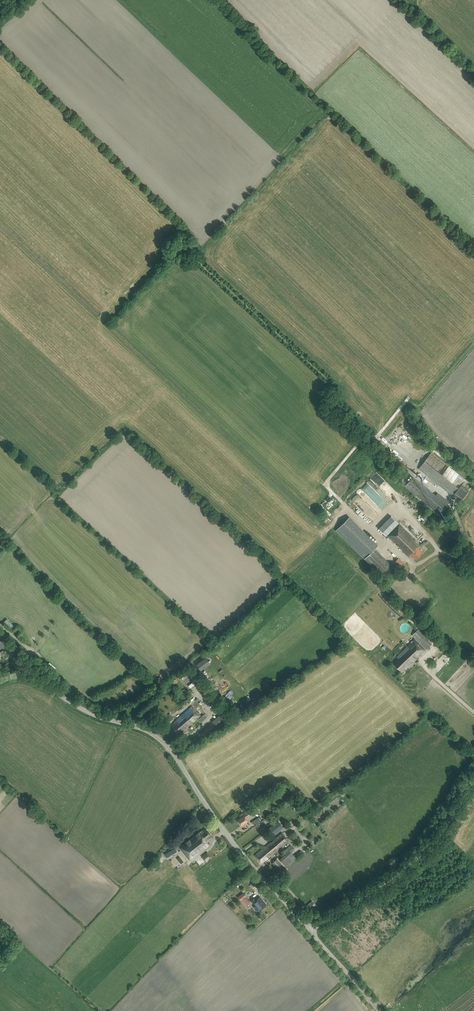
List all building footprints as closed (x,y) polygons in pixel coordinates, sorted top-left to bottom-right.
[(412,443),(404,435),(398,441),(407,449),(412,443)] [(462,499),(469,490),(462,485),(466,479),(431,452),(418,468),(453,495),(455,493),(462,499)] [(448,502),(437,493),(435,496),(412,476),(405,485),(439,514),(448,502)] [(341,490),(344,493),(355,483),(352,480),(341,490)] [(367,483),(363,487),(380,505),(385,500),(383,498),(379,502),(370,493),(373,489),(367,483)] [(391,516),(379,528),(386,536),(398,523),(391,516)] [(391,565),(375,549),(378,545),(349,517),(336,530),(381,575),(391,565)] [(414,560),(424,550),(418,544),(419,544),(399,524),(387,535),(395,542),(396,541),(398,544),(397,545),(407,555),(409,554),(414,560)] [(403,570),(407,566),(398,558),(395,561),(403,570)] [(4,621),(12,628),(14,626),(6,619),(4,621)] [(412,635),(426,649),(432,643),(418,629),(412,635)] [(412,640),(407,646),(418,657),(425,649),(414,638),(412,640)] [(392,662),(396,666),(402,672),(418,657),(407,646),(397,656),(397,657),(392,662)] [(201,670),(211,663),(206,657),(196,663),(201,670)] [(412,674),(416,679),(423,673),(419,669),(412,674)] [(183,689),(181,690),(179,691),(178,692),(178,694),(178,696),(178,698),(179,699),(181,700),(183,701),(185,701),(187,700),(188,698),(189,697),(189,695),(189,693),(188,691),(186,690),(185,689),(183,689)] [(204,697),(215,710),(220,706),(209,693),(204,697)] [(183,702),(178,708),(181,711),(186,705),(183,702)] [(179,734),(185,728),(200,715),(192,706),(176,719),(177,720),(171,725),(179,734)] [(212,721),(219,729),(228,720),(222,713),(212,721)] [(204,738),(215,727),(211,723),(200,733),(204,738)] [(248,810),(243,813),(243,812),(239,815),(241,817),(238,819),(241,825),(248,820),(246,818),(251,814),(248,810)] [(274,834),(283,827),(278,820),(268,827),(274,834)] [(212,836),(206,828),(203,830),(202,830),(180,847),(189,859),(209,844),(206,841),(212,836)] [(282,832),(255,855),(262,863),(289,840),(282,832)] [(180,865),(188,860),(177,845),(167,853),(179,869),(181,867),(186,874),(190,872),(187,868),(186,870),(184,867),(182,868),(180,865)] [(283,851),(284,852),(286,854),(280,859),(278,857),(272,862),(282,873),(288,868),(287,867),(296,858),(290,851),(294,848),(290,845),(283,851)] [(207,852),(202,856),(205,861),(211,856),(207,852)] [(246,896),(243,892),(238,897),(245,905),(250,901),(246,896)] [(255,897),(251,900),(253,903),(254,902),(259,909),(260,909),(266,904),(260,897),(257,899),(255,897)]
